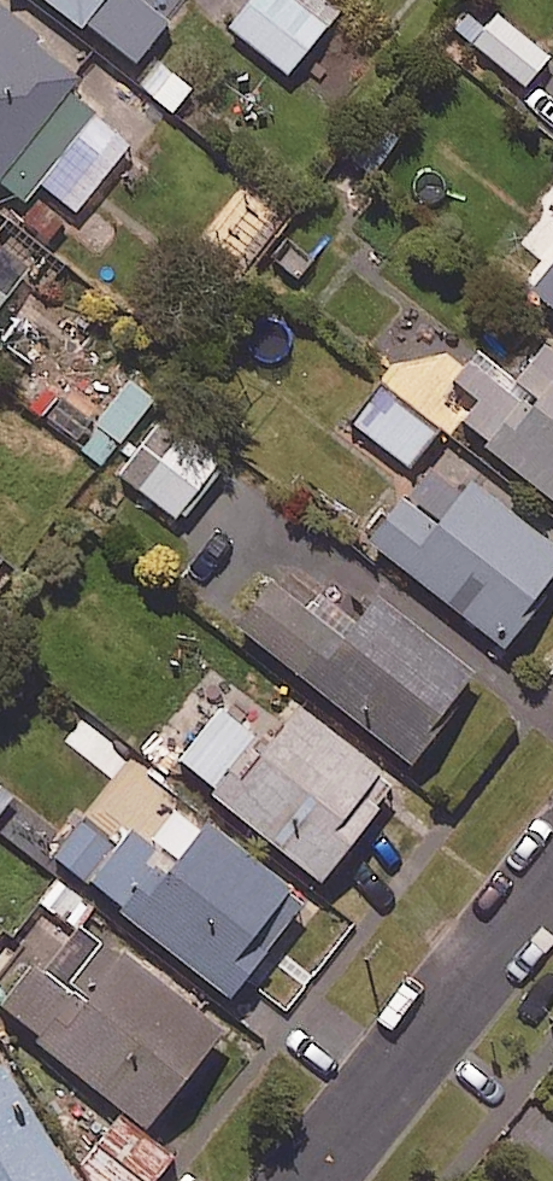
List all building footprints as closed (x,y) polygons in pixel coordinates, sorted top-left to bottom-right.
[(133,78),(170,30),(131,0),(33,0),(133,78)] [(317,0),(190,0),(189,1),(288,82),(340,19),(317,0)] [(520,17),(510,29),(479,2),(452,32),(524,96),(551,66),(530,47),(540,35),(520,17)] [(0,13),(0,202),(59,248),(135,152),(74,104),(90,84),(0,13)] [(198,100),(163,63),(138,86),(172,123),(198,100)] [(373,188),(403,148),(376,128),(346,168),(373,188)] [(296,221),(253,186),(205,245),(248,280),(296,221)] [(524,288),(552,311),(552,252),(524,288)] [(545,339),(508,385),(470,354),(430,404),(552,503),(552,345),(545,339)] [(150,393),(127,375),(75,441),(99,459),(150,393)] [(431,426),(378,383),(341,429),(394,472),(431,426)] [(214,455),(160,411),(115,467),(169,511),(214,455)] [(464,485),(431,527),(395,498),(362,540),(498,646),(552,576),(552,554),(464,485)] [(327,572),(294,614),(262,588),(230,629),(400,764),(465,682),(366,604),(327,572)] [(391,786),(291,706),(259,746),(216,712),(171,768),(314,882),(391,786)] [(299,896),(153,777),(103,838),(78,817),(52,848),(223,989),(299,896)] [(224,1034),(78,913),(2,1006),(148,1126),(224,1034)] [(0,1072),(0,1180),(78,1180),(0,1072)]
